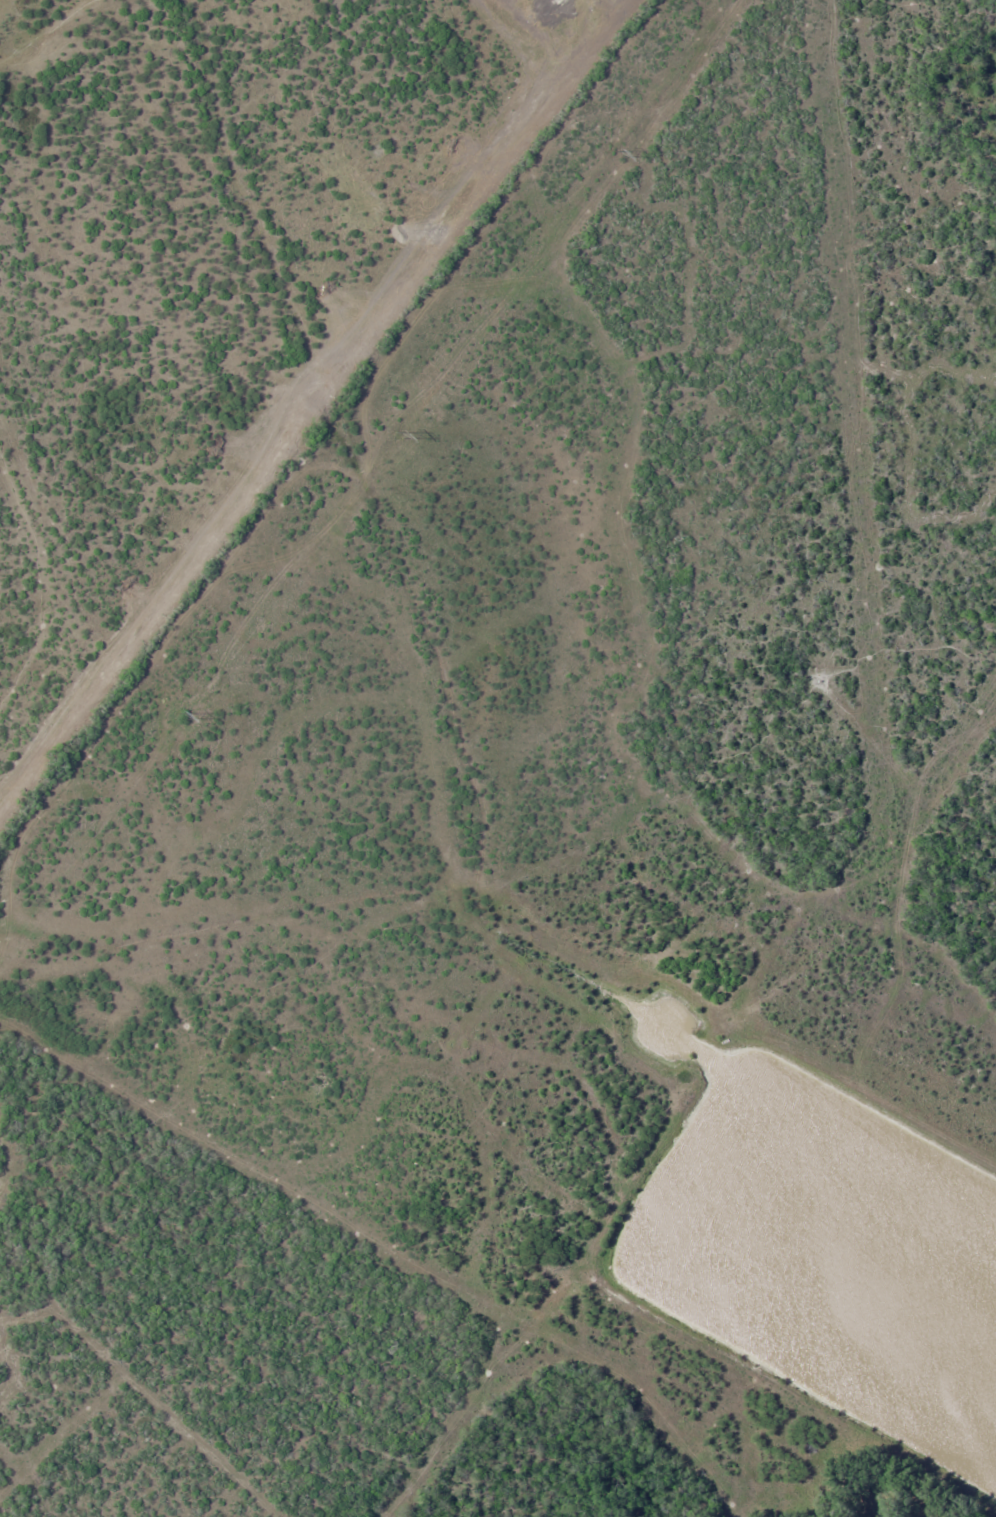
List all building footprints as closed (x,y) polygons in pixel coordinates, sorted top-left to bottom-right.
[(574,19),(581,5),(571,0),(555,0),(551,7),(574,19)]
